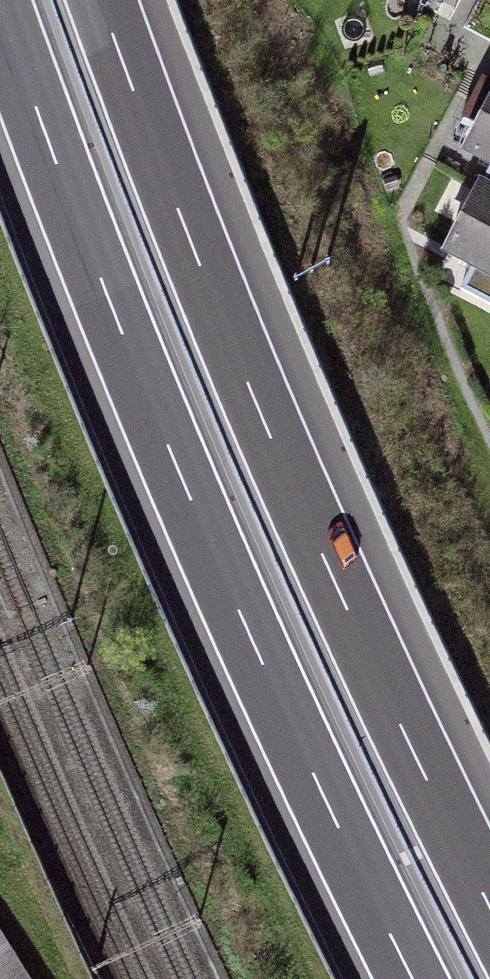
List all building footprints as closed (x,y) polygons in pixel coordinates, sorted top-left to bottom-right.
[(477,185),(489,192),(489,97),(464,147),(489,161),(477,185)] [(477,185),(441,253),(474,271),(465,288),(489,301),(489,192),(477,185)] [(0,943),(0,978),(22,978),(0,943)]
